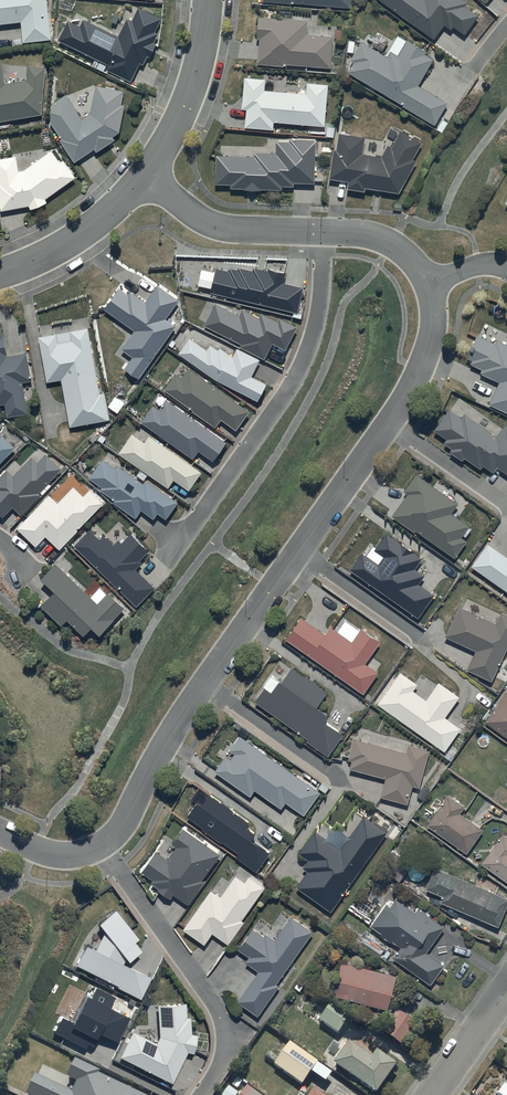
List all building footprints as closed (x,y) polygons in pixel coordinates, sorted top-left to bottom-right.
[(20,22),(22,43),(52,40),(47,0),(0,0),(0,24),(20,22)] [(478,15),(464,5),(467,2),(465,0),(379,0),(434,39),(444,25),(450,29),(453,26),(464,34),(478,15)] [(57,41),(95,59),(91,66),(104,73),(106,70),(131,82),(138,67),(142,69),(146,61),(147,61),(156,43),(153,42),(158,33),(154,31),(160,18),(138,7),(132,20),(127,17),(118,36),(83,19),(79,26),(67,20),(57,41)] [(307,21),(258,17),(256,39),(259,39),(257,64),(284,66),(284,64),(329,68),(332,35),(306,33),(307,21)] [(377,34),(371,44),(382,51),(388,41),(377,34)] [(398,35),(385,56),(360,41),(349,61),(353,63),(347,72),(403,105),(402,107),(434,125),(447,102),(418,86),(433,59),(424,54),(426,52),(398,35)] [(41,114),(45,67),(26,65),(25,79),(5,83),(0,59),(0,121),(41,114)] [(327,84),(306,83),(306,93),(264,90),(265,79),(243,78),(241,109),(246,109),(244,128),(273,130),(274,123),(324,126),(327,84)] [(123,91),(95,85),(90,113),(80,119),(65,94),(51,103),(49,122),(61,139),(59,140),(74,162),(94,149),(96,152),(114,139),(113,137),(119,132),(124,106),(120,105),(123,91)] [(364,137),(339,133),(336,149),(333,149),(329,179),(348,182),(347,188),(365,191),(365,188),(399,193),(416,161),(412,158),(421,143),(401,130),(391,147),(388,145),(381,157),(362,154),(364,137)] [(315,139),(289,138),(289,142),(276,142),(275,153),(254,152),(254,157),(215,155),(214,184),(230,184),(229,188),(244,188),(244,189),(261,190),(261,189),(281,189),(281,186),(294,186),(294,182),(313,183),(315,139)] [(14,156),(0,159),(0,211),(27,206),(29,210),(47,203),(45,198),(75,178),(63,161),(60,163),(51,150),(18,172),(14,156)] [(210,292),(296,312),(302,287),(282,282),(284,273),(268,269),(268,271),(253,268),(252,270),(238,267),(237,271),(229,269),(228,271),(216,268),(215,271),(201,268),(197,285),(211,289),(210,292)] [(124,368),(138,378),(175,326),(165,319),(179,300),(157,285),(145,302),(130,291),(128,294),(119,287),(104,309),(134,331),(121,349),(132,357),(124,368)] [(215,303),(204,325),(241,344),(239,347),(264,359),(272,343),(285,350),(297,327),(279,318),(278,321),(261,313),(259,317),(243,308),(239,315),(215,303)] [(4,404),(7,417),(27,413),(21,383),(31,381),(26,353),(6,357),(0,327),(0,404),(4,404)] [(38,337),(47,382),(60,379),(70,426),(109,419),(104,393),(100,394),(87,327),(38,337)] [(496,340),(494,343),(476,335),(466,357),(472,360),(470,364),(482,370),(480,375),(499,383),(489,405),(506,413),(506,345),(496,340)] [(188,338),(178,353),(216,380),(257,401),(266,384),(251,377),(259,360),(237,348),(233,356),(220,347),(218,350),(210,344),(206,350),(188,338)] [(235,430),(249,412),(189,367),(181,377),(175,373),(163,389),(215,428),(221,419),(235,430)] [(153,405),(141,422),(193,459),(199,451),(212,461),(225,442),(166,399),(159,409),(153,405)] [(506,475),(506,425),(505,423),(496,436),(464,413),(462,416),(450,408),(434,431),(446,439),(443,443),(451,449),(449,452),(462,461),(464,458),(481,469),(483,465),(493,472),(496,467),(506,475)] [(201,472),(149,435),(144,442),(132,434),(117,453),(140,469),(136,475),(143,481),(147,474),(167,489),(173,480),(188,491),(201,472)] [(15,447),(2,435),(0,437),(0,463),(15,447)] [(21,514),(40,495),(38,493),(61,469),(46,454),(37,463),(32,457),(13,476),(7,469),(0,476),(0,516),(2,518),(13,507),(21,514)] [(177,502),(146,480),(143,483),(117,465),(114,468),(102,459),(89,478),(101,487),(99,490),(114,500),(113,502),(135,518),(141,510),(153,519),(157,513),(165,518),(177,502)] [(415,530),(454,557),(466,540),(465,539),(472,528),(451,513),(458,503),(416,474),(404,492),(407,494),(391,517),(414,532),(415,530)] [(57,503),(48,494),(17,528),(36,546),(46,536),(59,549),(103,503),(89,490),(83,496),(73,487),(57,503)] [(99,540),(90,530),(74,546),(135,606),(154,587),(135,568),(141,563),(139,561),(148,551),(131,534),(122,544),(118,540),(113,545),(103,536),(99,540)] [(361,552),(349,570),(418,618),(434,595),(418,584),(424,576),(414,569),(422,558),(386,533),(374,550),(383,556),(378,564),(361,552)] [(471,566),(506,591),(506,557),(487,543),(471,566)] [(41,578),(54,591),(42,603),(38,599),(34,603),(38,607),(40,605),(61,625),(67,619),(83,635),(91,628),(98,635),(124,608),(108,592),(97,604),(56,563),(41,578)] [(506,647),(506,616),(500,613),(495,624),(459,607),(445,636),(476,650),(467,670),(491,681),(506,647)] [(285,639),(363,693),(377,672),(365,664),(380,642),(361,628),(351,642),(330,627),(325,634),(301,617),(285,639)] [(342,733),(324,721),(328,715),(317,707),(326,693),(317,686),(319,684),(306,675),(305,677),(292,668),(282,682),(279,680),(271,691),(266,687),(255,702),(307,738),(305,741),(327,756),(342,733)] [(377,703),(444,751),(460,728),(444,717),(459,697),(439,682),(426,700),(412,690),(417,684),(400,672),(377,703)] [(506,694),(487,722),(506,735),(506,694)] [(303,815),(319,793),(244,739),(249,732),(244,728),(229,750),(234,753),(230,759),(226,756),(214,771),(250,797),(255,790),(281,809),(286,803),(303,815)] [(351,761),(349,769),(385,778),(380,797),(408,805),(413,786),(419,788),(429,750),(408,745),(406,752),(354,738),(348,760),(351,761)] [(235,857),(256,872),(269,852),(251,839),(255,833),(246,827),(249,822),(230,809),(231,808),(210,793),(202,805),(197,802),(186,817),(201,827),(201,829),(221,843),(222,841),(238,853),(235,857)] [(464,807),(449,797),(429,826),(468,852),(483,830),(459,813),(464,807)] [(296,886),(331,911),(387,832),(364,816),(341,849),(315,831),(299,854),(308,860),(302,868),(307,871),(296,886)] [(220,854),(183,828),(172,844),(176,847),(168,859),(155,851),(140,872),(153,880),(151,883),(158,888),(157,889),(170,899),(173,894),(188,905),(204,881),(202,880),(220,854)] [(504,835),(484,864),(506,879),(506,837),(504,835)] [(437,870),(430,888),(446,895),(443,901),(499,924),(506,905),(506,899),(437,870)] [(211,890),(183,930),(204,945),(212,934),(228,945),(244,922),(242,920),(264,888),(248,876),(244,882),(235,875),(220,897),(211,890)] [(416,914),(398,901),(393,909),(388,906),(374,926),(403,947),(395,958),(432,984),(445,966),(426,953),(444,927),(419,910),(416,914)] [(140,940),(116,911),(100,925),(106,932),(97,952),(87,947),(77,966),(118,987),(118,988),(141,1000),(152,979),(124,966),(127,960),(130,964),(143,952),(136,943),(140,940)] [(276,984),(312,931),(291,917),(275,940),(266,933),(264,936),(252,928),(237,949),(249,957),(245,963),(258,972),(237,1002),(257,1016),(278,986),(276,984)] [(367,934),(362,942),(380,955),(385,947),(367,934)] [(397,977),(344,963),(336,995),(389,1009),(397,977)] [(117,998),(97,989),(92,999),(87,997),(75,1023),(63,1017),(55,1034),(87,1049),(89,1045),(95,1048),(102,1035),(119,1043),(130,1019),(111,1010),(117,998)] [(186,1005),(159,1006),(161,1038),(157,1045),(134,1033),(121,1059),(173,1085),(188,1053),(195,1055),(198,1036),(193,1035),(191,1018),(187,1019),(186,1005)] [(339,1035),(351,1018),(332,1005),(320,1022),(339,1035)] [(419,1031),(398,1016),(384,1036),(405,1051),(419,1031)] [(312,1075),(318,1066),(290,1047),(276,1067),(303,1086),(312,1075)] [(351,1047),(336,1067),(376,1094),(378,1094),(397,1068),(378,1055),(373,1063),(351,1047)] [(75,1057),(67,1074),(76,1078),(71,1089),(35,1072),(26,1092),(32,1094),(149,1094),(99,1072),(100,1068),(75,1057)] [(505,1086),(499,1094),(506,1094),(506,1087),(505,1086)]
